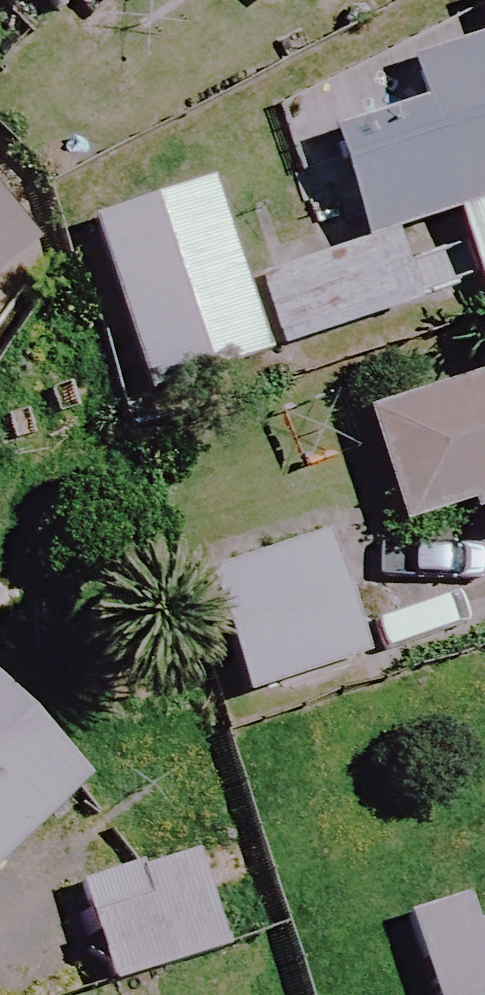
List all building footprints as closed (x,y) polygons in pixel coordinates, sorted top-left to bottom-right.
[(47,34),(86,0),(17,0),(47,34)] [(401,72),(477,302),(484,299),(484,44),(401,72)] [(257,362),(203,188),(88,224),(141,398),(257,362)] [(0,221),(0,272),(25,251),(0,221)] [(411,311),(387,240),(254,284),(278,355),(411,311)] [(363,417),(398,531),(471,508),(484,548),(484,380),(363,417)] [(357,660),(318,543),(199,583),(238,700),(357,660)] [(0,703),(0,863),(80,788),(0,703)] [(261,876),(249,836),(74,889),(105,991),(229,953),(211,891),(261,876)] [(412,947),(426,994),(484,994),(484,925),(412,947)]
